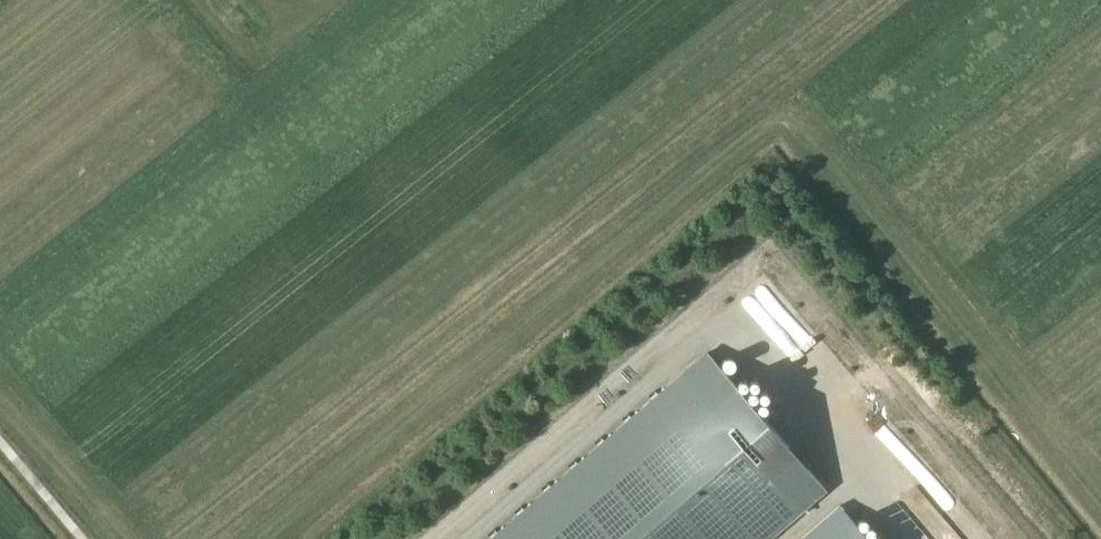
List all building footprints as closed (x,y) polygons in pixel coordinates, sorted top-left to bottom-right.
[(826,489),(813,474),(708,352),(491,538),(768,538),(826,489)] [(919,538),(947,538),(915,499),(898,512),(919,538)] [(801,538),(869,538),(840,505),(801,538)]
